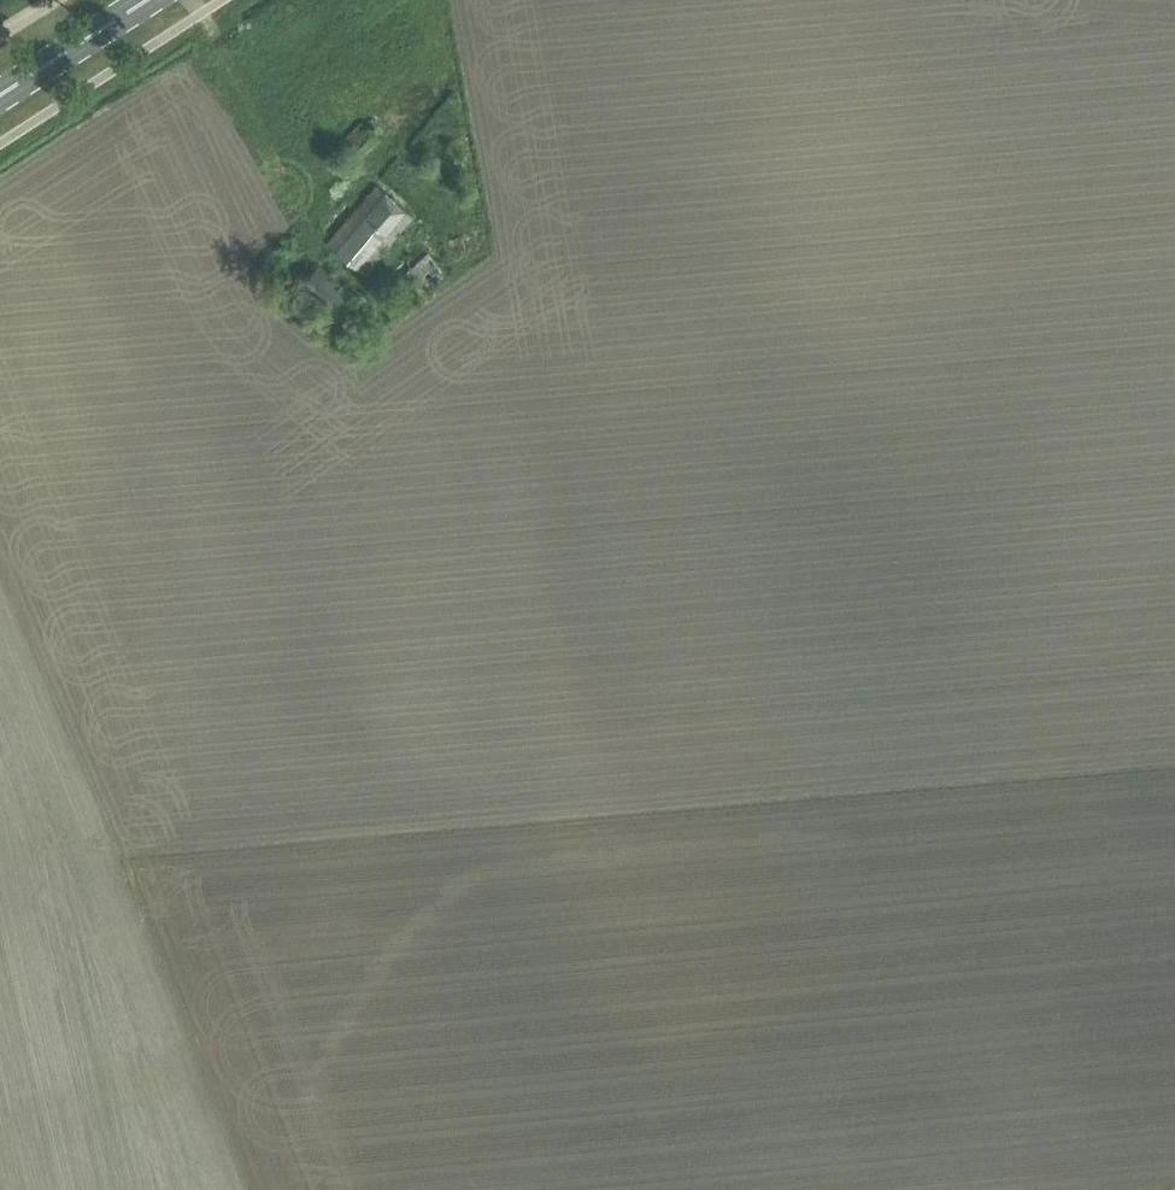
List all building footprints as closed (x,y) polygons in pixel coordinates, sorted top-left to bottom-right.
[(363,121),(341,142),(357,158),(387,130),(374,116),(366,124),(363,121)] [(364,272),(413,214),(378,183),(328,241),(364,272)] [(446,246),(452,256),(469,246),(462,236),(446,246)] [(390,280),(406,298),(443,267),(427,248),(390,280)]
